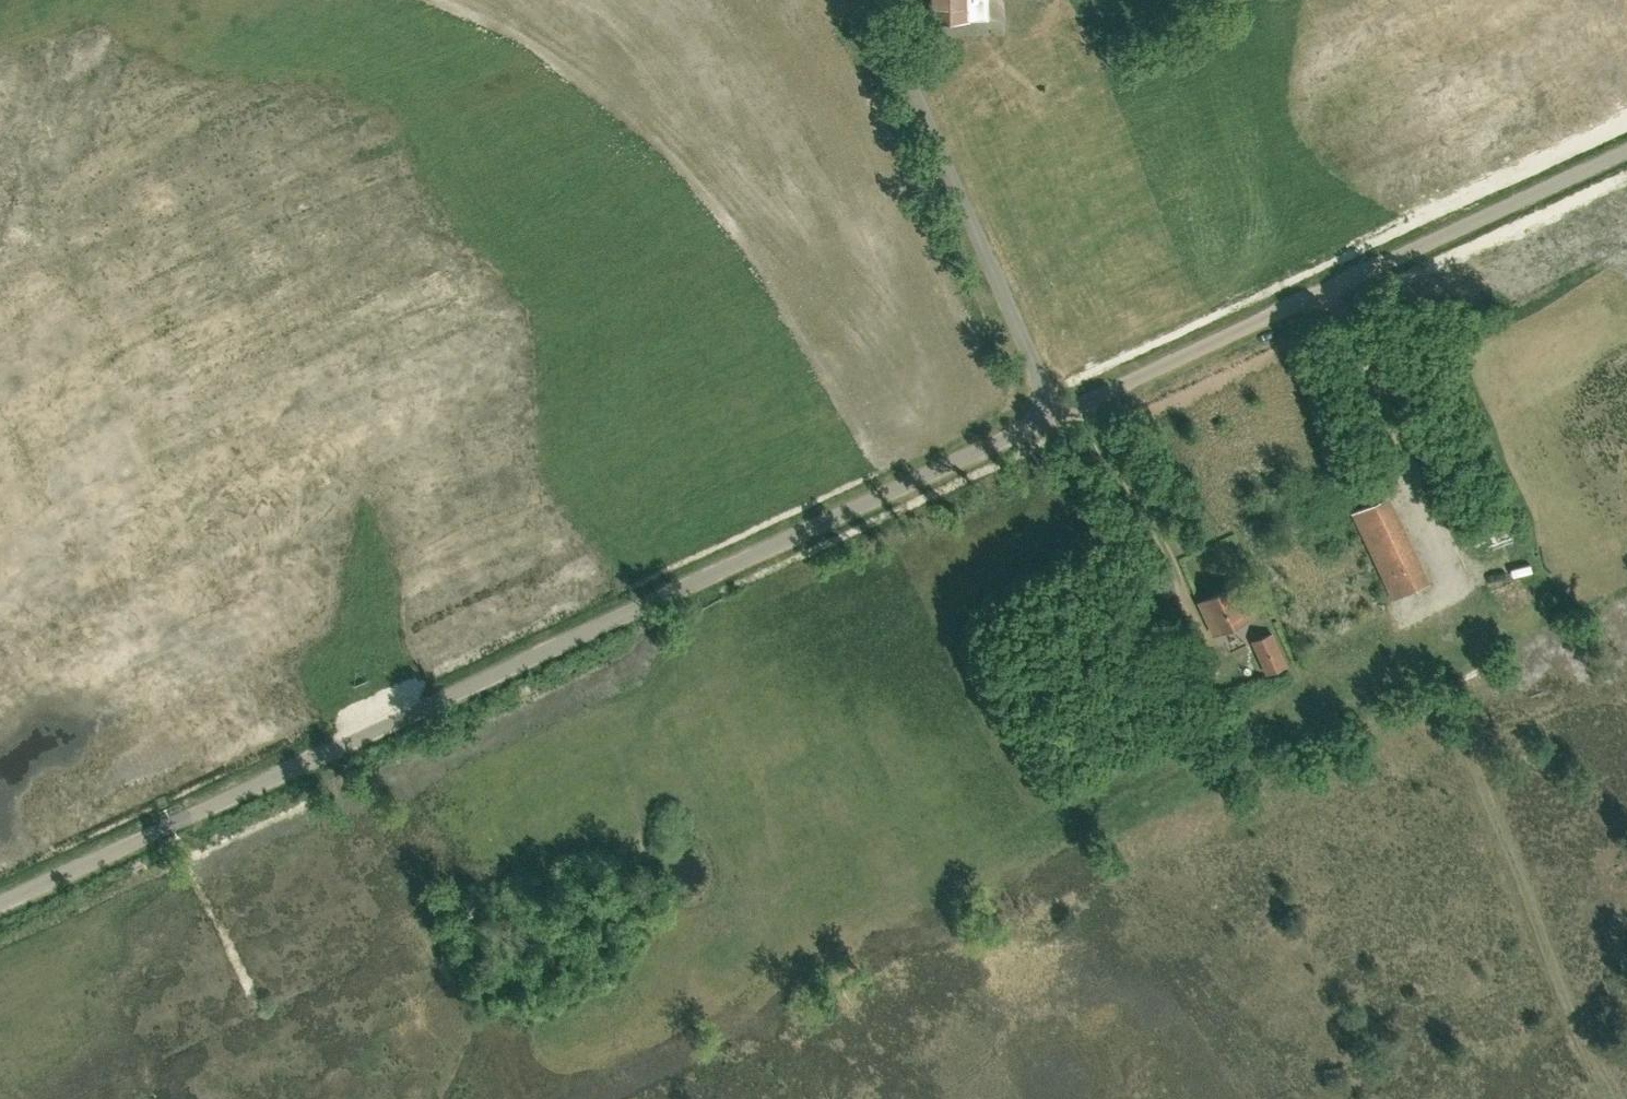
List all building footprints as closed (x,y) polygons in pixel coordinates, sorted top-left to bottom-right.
[(988,0),(932,0),(932,20),(989,19),(988,0)] [(1352,512),(1393,598),(1425,583),(1384,497),(1352,512)] [(1200,600),(1209,620),(1214,617),(1220,630),(1249,616),(1241,600),(1244,598),(1236,583),(1200,600)] [(1273,632),(1251,640),(1265,674),(1288,664),(1273,632)]
